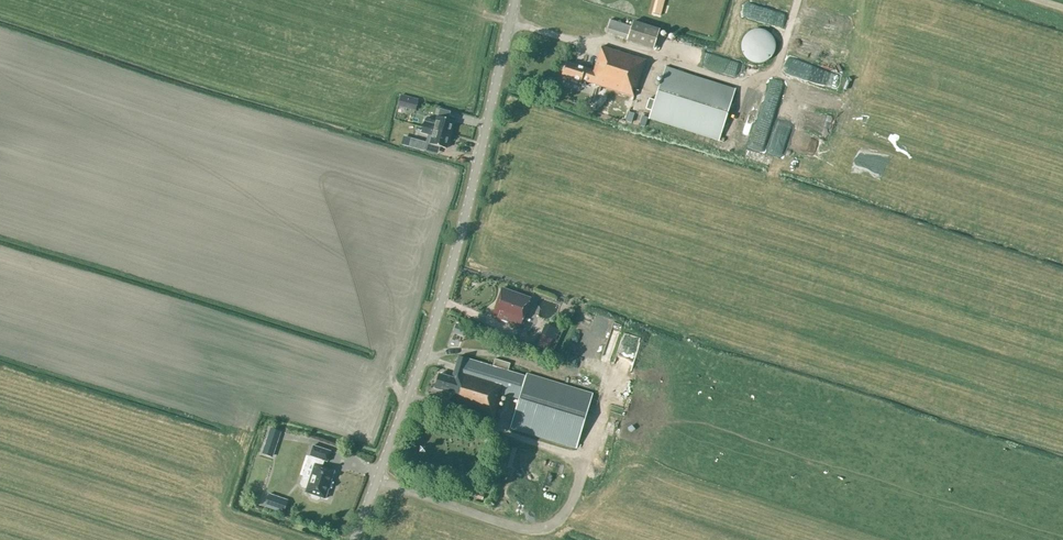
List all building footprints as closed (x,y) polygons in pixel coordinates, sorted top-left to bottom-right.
[(632,26),(610,20),(606,32),(628,38),(632,26)] [(634,21),(628,41),(654,49),(660,29),(634,21)] [(634,97),(645,61),(601,47),(594,71),(566,62),(561,76),(581,83),(581,81),(634,97)] [(706,70),(713,72),(718,58),(712,56),(706,70)] [(738,75),(738,61),(720,61),(719,75),(738,75)] [(735,90),(665,67),(649,119),(718,141),(735,90)] [(415,103),(402,100),(399,111),(412,115),(415,103)] [(422,126),(450,135),(453,121),(437,116),(434,125),(423,122),(422,126)] [(446,148),(450,135),(422,126),(420,132),(432,136),(430,144),(446,148)] [(426,142),(411,138),(409,147),(424,151),(426,142)] [(498,315),(497,320),(519,328),(530,299),(502,288),(493,313),(498,315)] [(553,344),(560,333),(551,327),(543,338),(553,344)] [(492,366),(469,359),(458,356),(452,378),(439,374),(434,388),(450,393),(446,405),(492,419),(499,393),(518,399),(509,429),(576,449),(593,394),(526,374),(526,376),(509,371),(511,363),(495,359),(492,366)] [(270,429),(262,454),(270,456),(276,438),(278,438),(280,432),(270,429)] [(303,476),(300,486),(307,488),(305,492),(310,494),(312,498),(316,499),(319,497),(325,499),(334,471),(322,467),(324,461),(327,462),(330,451),(312,446),(309,456),(316,458),(310,478),(303,476)] [(288,502),(269,495),(264,509),(284,515),(288,502)]
